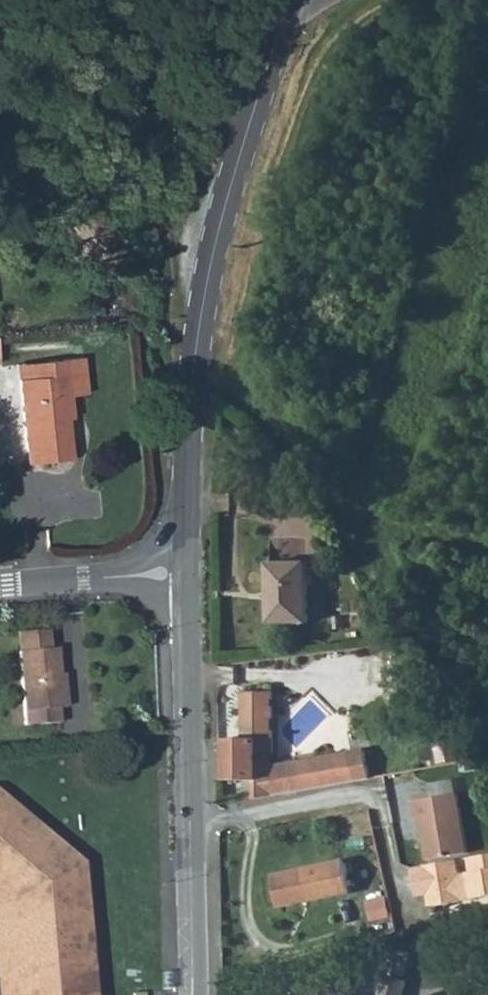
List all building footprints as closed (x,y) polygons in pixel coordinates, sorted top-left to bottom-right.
[(26,462),(70,458),(68,436),(64,436),(63,417),(70,417),(68,398),(82,396),(79,358),(46,361),(47,377),(18,379),(26,462)] [(47,377),(46,361),(17,364),(18,379),(47,377)] [(307,621),(306,563),(268,563),(270,622),(307,621)] [(18,648),(49,647),(47,629),(17,630),(18,648)] [(57,646),(49,647),(18,648),(23,724),(56,721),(54,705),(63,704),(62,686),(59,686),(57,646)] [(242,690),(243,738),(273,738),(271,689),(242,690)] [(253,778),(254,798),(274,794),(273,738),(243,738),(226,738),(226,778),(253,778)] [(302,790),(368,780),(363,751),(298,761),(302,790)] [(465,852),(455,794),(412,801),(415,818),(420,818),(427,859),(465,852)] [(82,861),(0,795),(0,994),(92,994),(82,861)] [(412,866),(416,894),(428,892),(430,904),(487,894),(487,853),(468,857),(471,871),(459,873),(456,859),(412,866)] [(269,879),(275,910),(349,896),(343,865),(269,879)] [(397,964),(411,967),(415,952),(401,949),(397,964)] [(407,984),(384,979),(381,994),(405,994),(407,984)]
